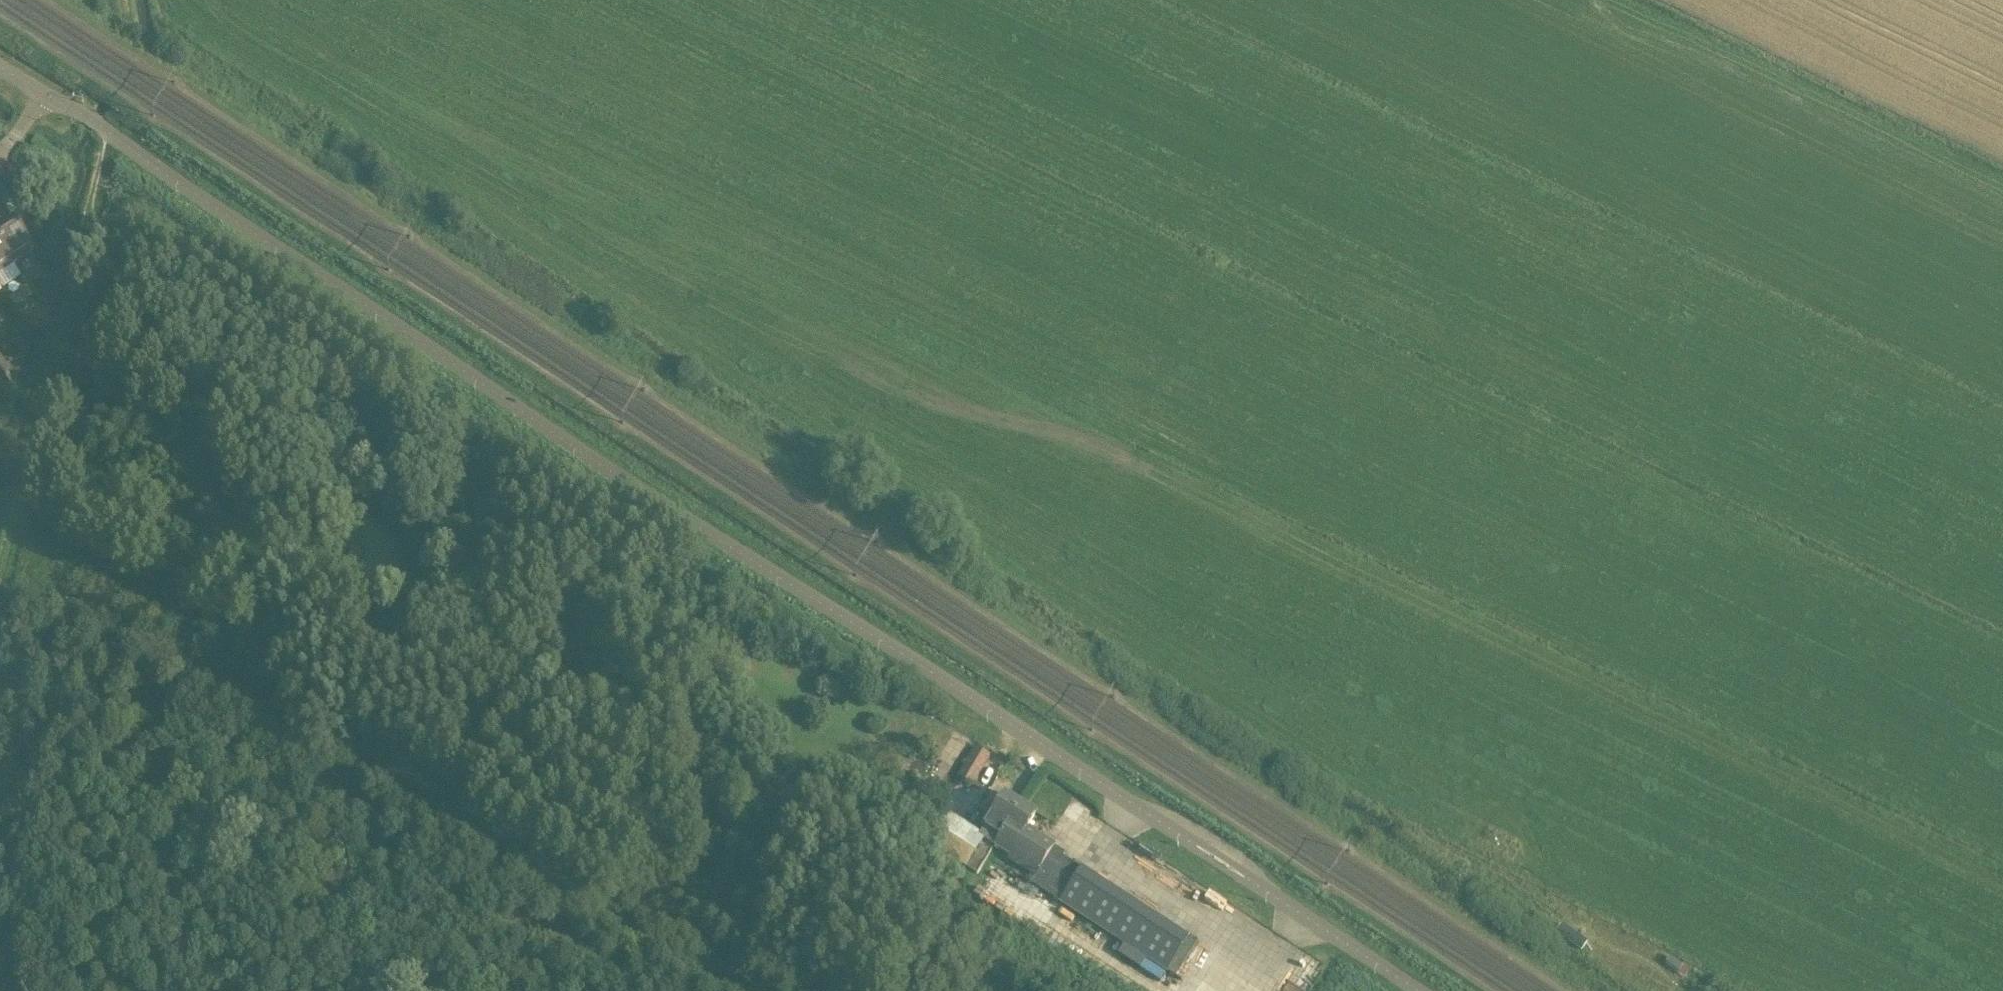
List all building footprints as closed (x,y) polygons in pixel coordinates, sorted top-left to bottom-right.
[(4,191),(0,194),(0,199),(5,207),(12,203),(4,191)] [(12,265),(32,252),(11,221),(0,228),(0,247),(12,265)] [(12,265),(0,247),(0,273),(12,265)] [(958,778),(972,786),(989,755),(975,748),(958,778)] [(980,835),(941,810),(933,825),(925,842),(923,845),(966,871),(983,842),(993,848),(994,848),(1022,805),(1006,795),(992,818),(987,815),(981,825),(986,827),(980,835)] [(1038,898),(1174,983),(1195,949),(1059,864),(1057,867),(1047,861),(1054,850),(1025,832),(1036,814),(1022,805),(994,848),(1009,858),(1006,862),(1033,878),(1031,882),(1044,890),(1038,898)]
